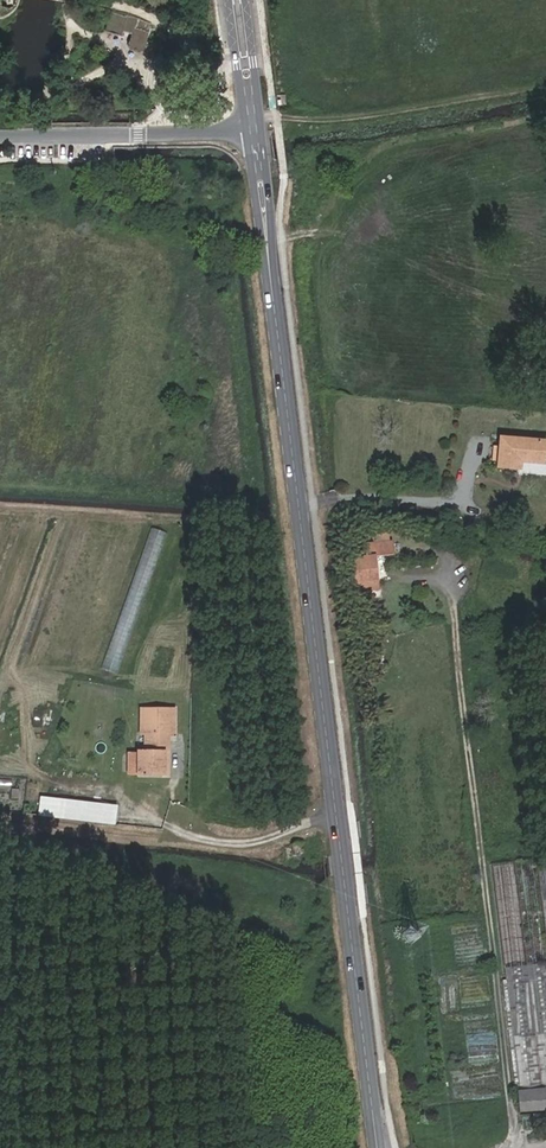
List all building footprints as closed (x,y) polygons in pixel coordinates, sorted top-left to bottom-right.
[(105,32),(127,35),(125,47),(135,51),(143,52),(146,33),(136,31),(136,19),(107,14),(105,32)] [(504,438),(503,471),(520,473),(521,463),(545,465),(545,457),(545,442),(504,438)] [(353,560),(358,593),(380,590),(375,558),(393,555),(391,542),(389,542),(387,531),(371,534),(372,545),(358,547),(360,559),(353,560)] [(167,767),(168,725),(175,726),(175,701),(140,701),(140,725),(145,725),(144,743),(137,743),(136,766),(167,767)] [(79,772),(94,773),(95,765),(79,764),(79,772)] [(10,789),(11,780),(0,779),(0,788),(10,789)] [(53,798),(50,817),(96,823),(99,805),(53,798)] [(303,842),(287,844),(289,860),(304,858),(303,842)] [(495,861),(503,981),(509,981),(518,1111),(545,1109),(545,857),(495,861)]
